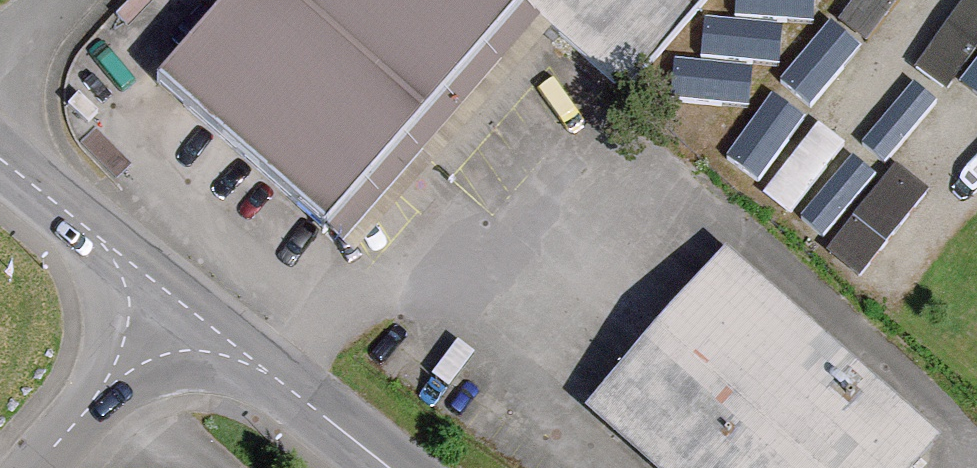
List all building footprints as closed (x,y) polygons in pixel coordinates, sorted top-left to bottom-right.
[(158,86),(323,239),(523,24),(498,0),(238,0),(158,86)] [(523,24),(613,106),(711,0),(498,0),(523,24)] [(976,111),(976,79),(972,87),(945,70),(870,191),(827,164),(823,170),(798,154),(772,197),(881,265),(976,111)] [(757,104),(722,152),(747,171),(783,122),(757,104)] [(716,271),(586,411),(647,467),(926,467),(927,467),(716,271)]
